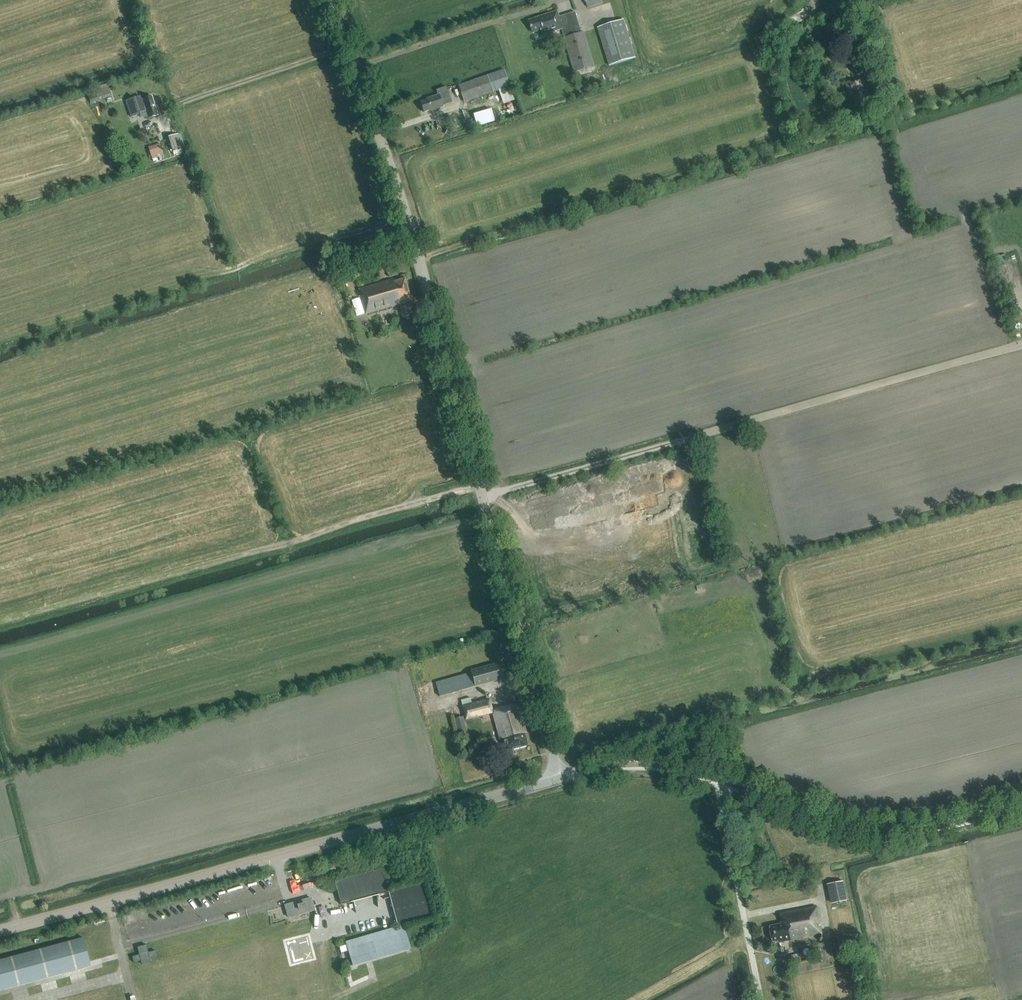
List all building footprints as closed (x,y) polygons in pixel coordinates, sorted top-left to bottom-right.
[(584,32),(582,33),(575,12),(560,17),(558,11),(530,20),(534,33),(542,30),(544,35),(562,29),(565,38),(564,38),(575,72),(595,66),(584,32)] [(597,27),(610,66),(636,57),(623,19),(597,27)] [(823,40),(822,37),(836,32),(833,22),(812,29),(816,42),(823,40)] [(465,102),(510,86),(504,70),(459,86),(465,102)] [(833,80),(830,70),(824,72),(826,81),(833,80)] [(870,95),(865,77),(847,83),(851,97),(853,96),(856,107),(870,102),(868,95),(870,95)] [(438,95),(427,99),(428,100),(420,102),(424,112),(431,110),(432,111),(443,106),(443,105),(452,102),(446,86),(436,90),(438,95)] [(91,103),(96,101),(111,96),(109,88),(100,91),(88,95),(90,102),(91,103)] [(148,118),(158,115),(152,96),(141,99),(140,96),(126,100),(131,116),(140,114),(140,113),(146,111),(148,118)] [(174,152),(184,150),(180,134),(170,137),(174,152)] [(164,158),(160,143),(148,147),(149,151),(147,151),(148,155),(151,154),(152,159),(153,162),(158,160),(157,158),(159,157),(160,160),(164,158)] [(394,282),(393,280),(360,290),(366,314),(400,304),(399,302),(400,301),(406,300),(410,298),(405,279),(394,282)] [(402,308),(404,318),(411,316),(408,306),(402,308)] [(821,521),(806,523),(808,536),(820,534),(819,526),(822,526),(821,521)] [(440,696),(507,677),(502,661),(471,671),(472,672),(436,683),(440,696)] [(505,750),(527,745),(524,733),(526,732),(519,703),(493,710),(490,697),(472,701),(471,697),(462,699),(467,719),(493,712),(500,739),(502,738),(505,750)] [(467,732),(463,716),(454,718),(459,734),(467,732)] [(335,882),(337,892),(341,905),(388,892),(389,891),(383,868),(335,882)] [(844,881),(830,884),(834,904),(847,901),(844,881)] [(422,882),(388,892),(398,926),(432,916),(422,882)] [(311,898),(285,905),(288,917),(314,910),(311,898)] [(817,906),(781,913),(783,924),(771,926),(774,942),(779,941),(779,943),(822,934),(817,906)] [(410,948),(403,925),(345,942),(352,966),(410,948)] [(83,938),(0,960),(0,990),(91,966),(89,961),(83,938)] [(823,963),(835,961),(831,943),(819,945),(823,963)]
